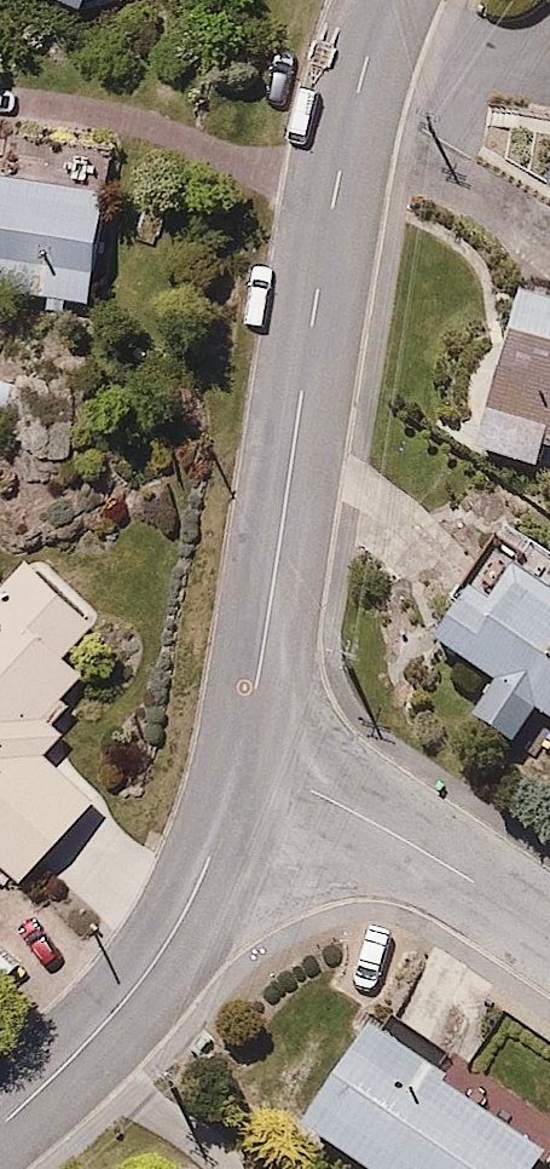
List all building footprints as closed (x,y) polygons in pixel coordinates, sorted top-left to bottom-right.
[(0,170),(0,288),(99,304),(118,189),(0,170)] [(549,446),(549,296),(527,289),(478,446),(543,466),(549,446)] [(30,874),(94,796),(51,761),(89,716),(65,696),(89,667),(69,651),(99,615),(10,541),(0,552),(0,849),(30,874)] [(524,570),(499,603),(480,588),(441,641),(498,683),(473,716),(515,747),(540,714),(549,721),(549,589),(524,570)] [(454,1069),(380,1018),(305,1128),(364,1168),(546,1168),(549,1163),(549,1151),(447,1080),(454,1069)]
